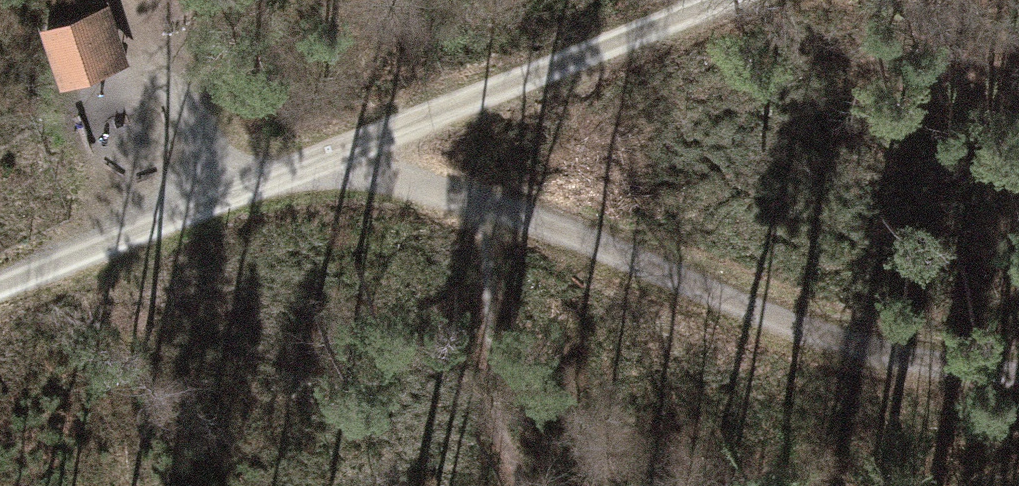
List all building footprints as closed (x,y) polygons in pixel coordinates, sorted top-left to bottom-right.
[(100,7),(35,26),(53,86),(118,67),(100,7)]
